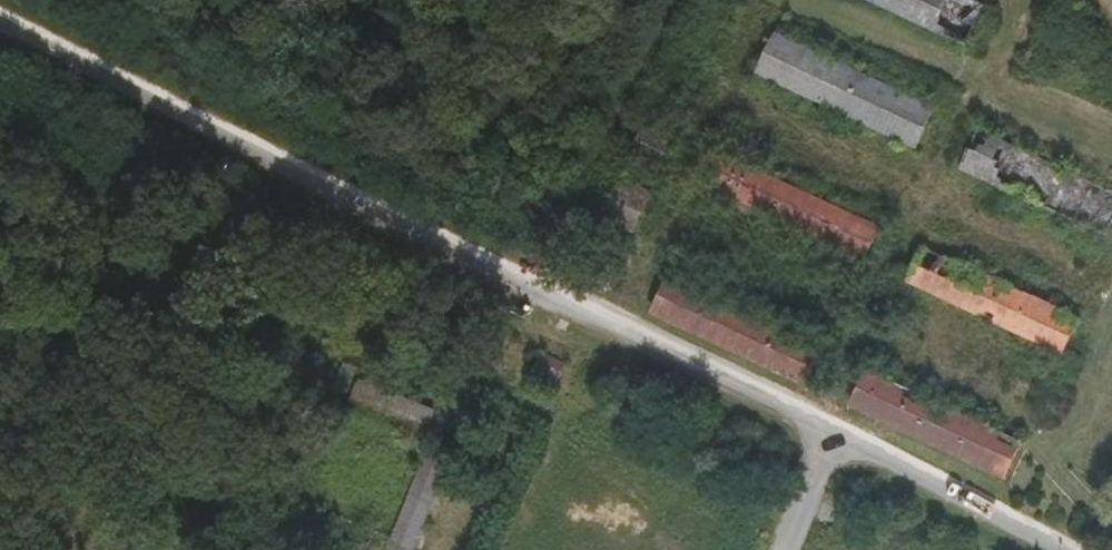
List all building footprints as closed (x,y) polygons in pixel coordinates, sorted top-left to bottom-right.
[(969,48),(988,10),(967,0),(874,0),(969,48)] [(780,32),(757,76),(916,157),(939,112),(780,32)] [(632,151),(668,169),(679,147),(642,129),(632,151)] [(977,132),(961,172),(1005,189),(1011,175),(1032,183),(1042,158),(977,132)] [(732,154),(714,191),(863,265),(881,229),(732,154)] [(620,178),(600,218),(637,236),(657,197),(620,178)] [(931,248),(913,283),(1063,356),(1082,321),(931,248)] [(669,279),(652,315),(805,389),(822,355),(669,279)] [(559,320),(555,331),(567,336),(571,325),(559,320)] [(569,363),(544,350),(536,365),(561,378),(569,363)] [(869,375),(852,410),(1002,482),(1018,447),(869,375)] [(356,379),(347,402),(428,435),(437,412),(356,379)] [(428,446),(388,549),(413,549),(450,454),(428,446)]
